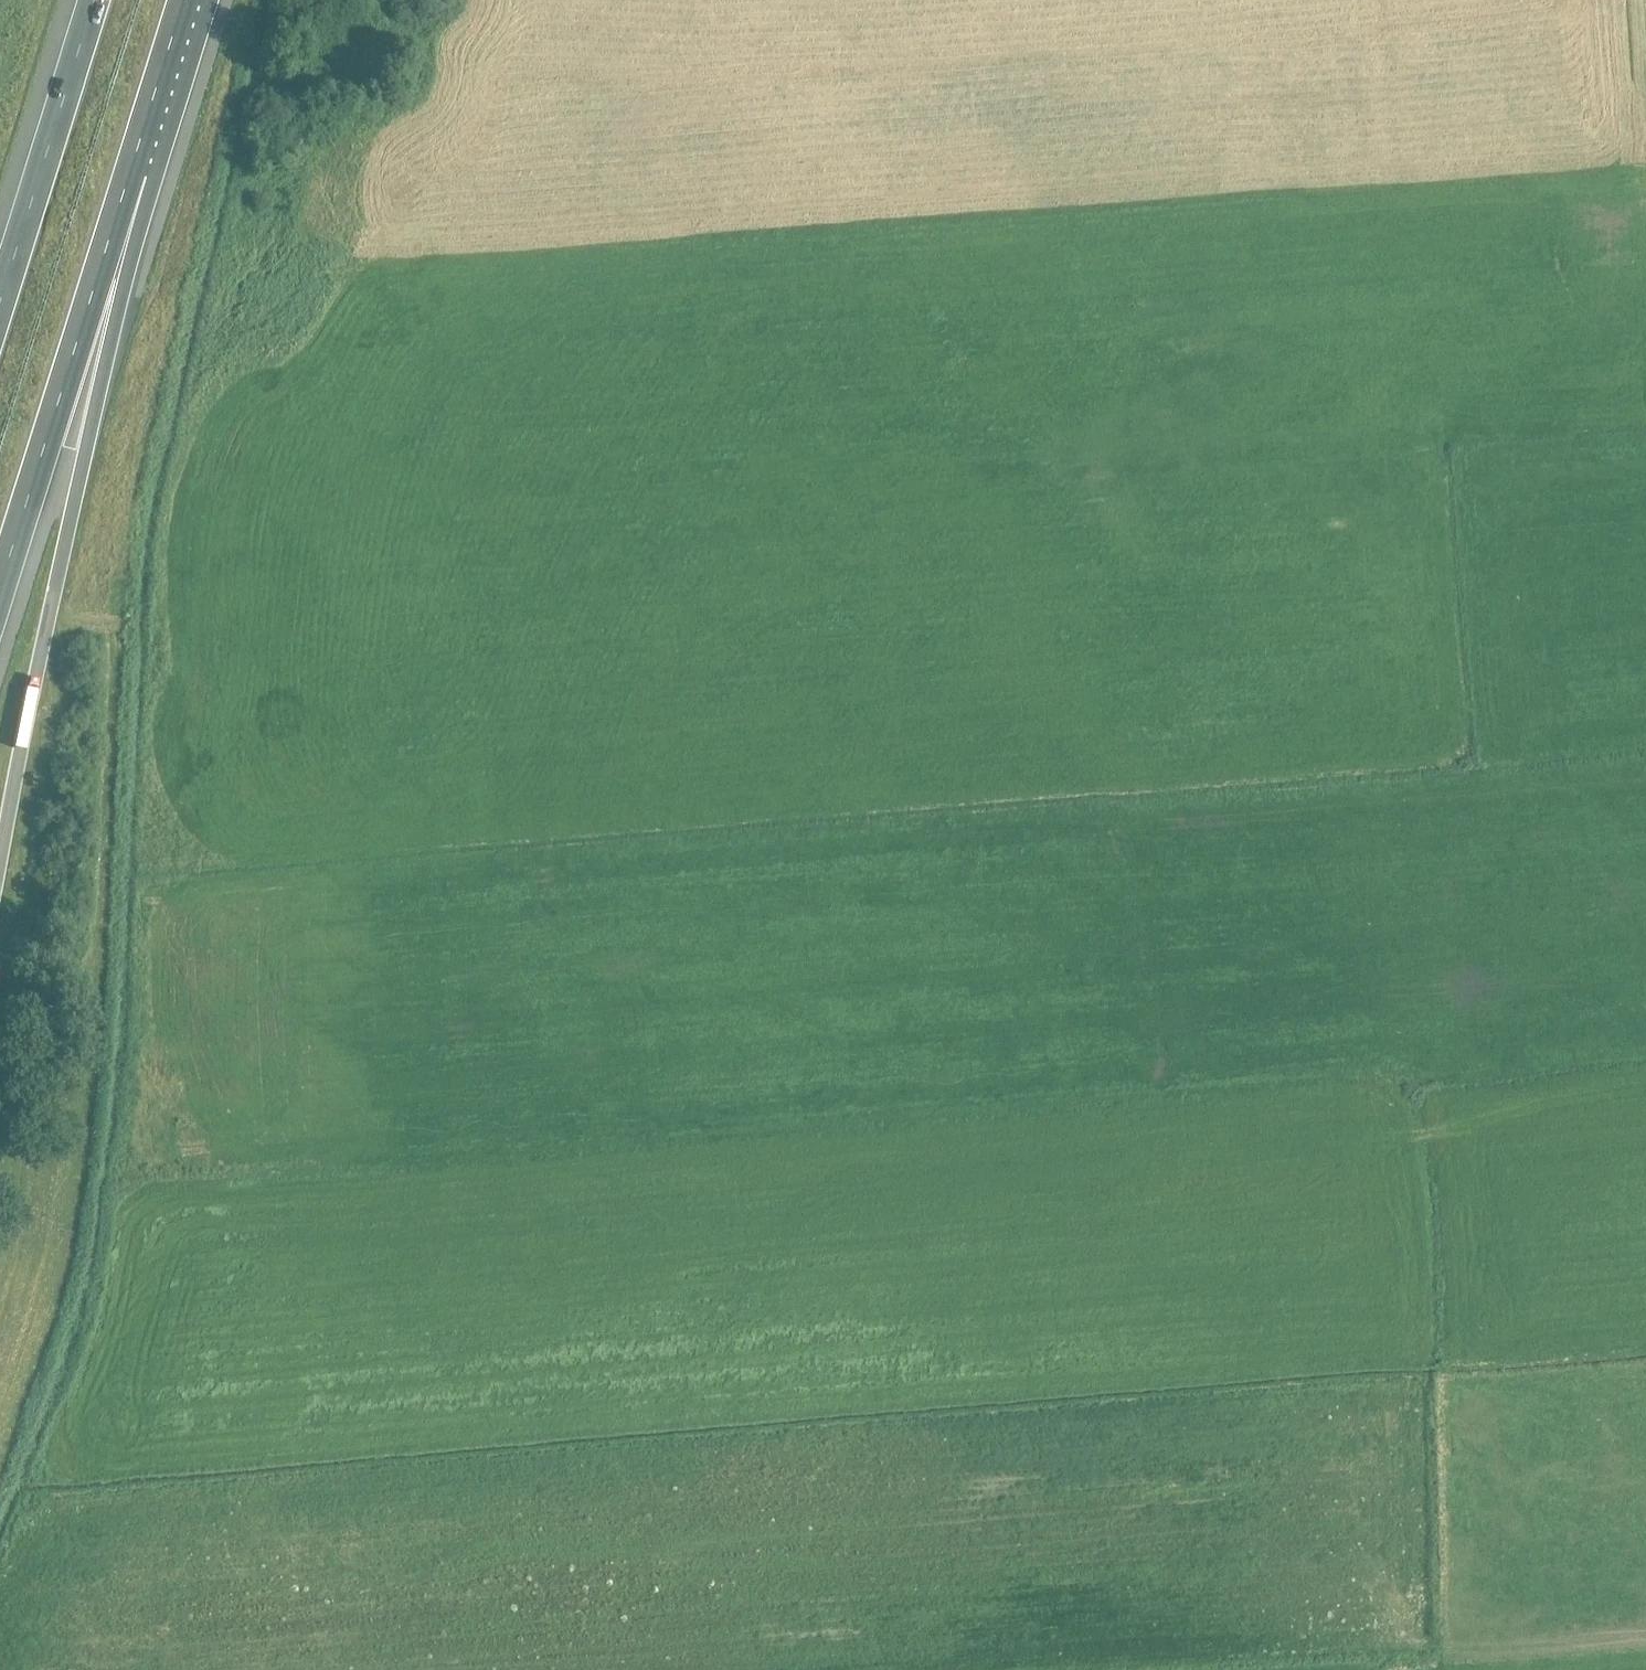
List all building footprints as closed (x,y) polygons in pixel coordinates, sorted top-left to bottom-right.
[(78,0),(64,0),(61,9),(74,13),(78,0)]
